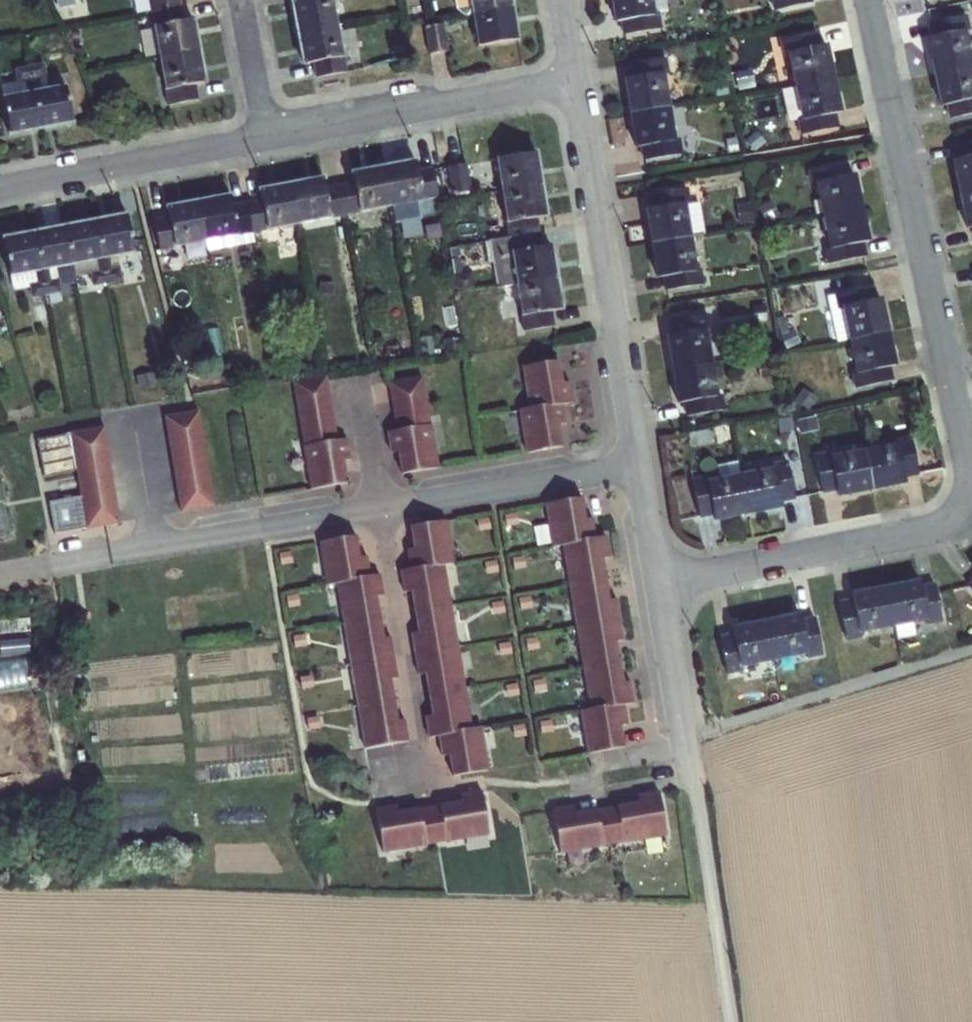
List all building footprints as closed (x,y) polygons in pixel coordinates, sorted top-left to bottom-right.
[(180,0),(134,0),(136,13),(150,10),(181,5),(180,0)] [(297,31),(337,24),(332,0),(291,0),(297,31)] [(456,8),(465,15),(474,13),(472,0),(455,0),(456,8)] [(474,13),(512,6),(511,0),(472,0),(474,13)] [(614,21),(620,21),(655,15),(652,0),(611,0),(614,21)] [(620,21),(622,35),(661,28),(659,13),(667,12),(666,0),(652,0),(655,15),(620,21)] [(774,10),(812,2),(812,0),(771,0),(774,10)] [(154,26),(184,20),(181,5),(150,10),(153,26),(154,26)] [(512,6),(474,13),(479,46),(517,39),(512,6)] [(928,23),(931,36),(965,29),(965,31),(970,30),(967,14),(928,23)] [(154,26),(160,57),(199,50),(193,19),(184,20),(154,26)] [(297,31),(303,64),(313,62),(343,57),(337,24),(297,31)] [(426,26),(430,53),(447,50),(444,24),(426,26)] [(925,37),(932,72),(971,63),(965,31),(965,29),(931,36),(925,37)] [(787,52),(821,45),(819,31),(780,39),(784,55),(788,55),(787,52)] [(788,55),(794,86),(834,77),(827,43),(821,45),(787,52),(788,55)] [(160,57),(166,89),(196,84),(205,82),(199,50),(160,57)] [(313,62),(315,77),(347,71),(344,57),(343,57),(313,62)] [(627,64),(629,78),(664,72),(664,74),(669,73),(666,58),(627,64)] [(932,72),(940,105),(946,104),(971,98),(971,63),(932,72)] [(45,64),(29,66),(33,92),(34,92),(49,89),(45,64)] [(2,97),(33,92),(29,66),(14,69),(17,81),(0,84),(2,97)] [(735,72),(738,90),(755,86),(752,69),(735,72)] [(669,105),(664,74),(664,72),(629,78),(623,79),(629,112),(669,105)] [(837,112),(842,111),(834,77),(794,86),(802,120),(837,112)] [(164,90),(167,105),(199,99),(196,84),(166,89),(164,90)] [(49,89),(34,92),(41,128),(72,122),(65,86),(49,89)] [(800,134),(839,126),(837,112),(802,120),(794,86),(782,89),(788,121),(797,119),(800,134)] [(2,97),(9,134),(41,128),(34,92),(33,92),(2,97)] [(946,104),(949,118),(971,113),(971,98),(946,104)] [(675,138),(669,105),(629,112),(635,147),(640,146),(675,140),(675,138)] [(675,140),(640,146),(642,160),(682,154),(680,137),(675,138),(675,140)] [(957,158),(971,155),(971,141),(954,144),(957,158)] [(536,152),(498,158),(503,190),(541,184),(536,152)] [(951,159),(959,194),(971,191),(971,155),(957,158),(951,159)] [(815,184),(815,181),(849,174),(846,160),(807,168),(811,185),(815,184)] [(386,166),(393,204),(417,200),(423,199),(417,170),(415,161),(386,166)] [(466,163),(447,166),(451,193),(471,190),(466,163)] [(353,181),(359,211),(393,204),(386,166),(351,173),(353,181)] [(423,199),(423,200),(438,197),(432,167),(417,170),(423,199)] [(815,184),(822,214),(862,206),(855,172),(849,174),(815,181),(815,184)] [(323,178),(292,183),(300,222),(330,216),(325,187),(323,178)] [(339,184),(344,213),(359,211),(353,181),(339,184)] [(261,199),(266,228),(300,222),(292,183),(259,189),(261,199)] [(339,184),(325,187),(330,216),(344,213),(339,184)] [(541,184),(503,190),(508,222),(538,218),(546,216),(541,184)] [(648,194),(650,208),(685,202),(686,204),(690,204),(688,188),(648,194)] [(959,194),(966,227),(971,226),(971,191),(959,194)] [(199,201),(206,239),(237,233),(232,204),(230,195),(199,201)] [(246,201),(252,230),(266,228),(261,199),(246,201)] [(420,217),(417,200),(393,204),(396,221),(420,217)] [(167,207),(168,215),(174,245),(206,239),(199,201),(167,207)] [(232,204),(237,233),(252,230),(246,201),(232,204)] [(690,204),(686,204),(691,236),(705,234),(700,201),(690,204)] [(754,201),(735,203),(738,223),(756,221),(754,201)] [(650,243),(691,236),(686,204),(685,202),(650,208),(645,208),(650,243)] [(822,214),(829,247),(829,248),(864,241),(869,240),(862,206),(822,214)] [(127,215),(96,221),(102,257),(117,254),(133,251),(127,215)] [(174,245),(168,215),(154,217),(159,248),(174,246),(174,245)] [(422,225),(430,234),(441,225),(433,216),(422,225)] [(540,231),(538,218),(508,222),(507,222),(509,237),(540,231)] [(72,262),(102,257),(96,221),(65,226),(72,262)] [(41,268),(72,262),(65,226),(35,232),(41,268)] [(252,230),(237,233),(206,239),(209,250),(254,241),(252,230)] [(542,246),(540,231),(509,237),(490,240),(496,286),(502,285),(517,282),(512,251),(542,246)] [(10,274),(10,273),(41,268),(35,232),(3,238),(10,274)] [(691,236),(650,243),(656,277),(662,276),(696,271),(696,269),(691,236)] [(864,241),(829,248),(829,247),(824,248),(828,264),(866,255),(864,241)] [(456,293),(474,290),(471,271),(461,273),(456,244),(448,246),(456,293)] [(542,246),(512,251),(517,282),(517,283),(556,277),(551,245),(542,246)] [(117,254),(102,257),(107,283),(122,280),(120,267),(119,267),(117,254)] [(92,286),(107,283),(102,257),(72,262),(74,276),(90,273),(92,286)] [(74,276),(72,262),(41,268),(46,294),(61,291),(58,279),(74,276)] [(46,294),(41,268),(10,273),(13,289),(29,286),(31,297),(46,294)] [(696,271),(662,276),(664,290),(704,284),(701,268),(696,269),(696,271)] [(517,283),(520,299),(522,315),(552,310),(561,309),(556,277),(517,283)] [(520,299),(517,283),(517,282),(502,285),(504,302),(520,299)] [(849,339),(842,306),(876,298),(873,284),(834,293),(834,294),(827,295),(837,341),(849,339)] [(849,339),(889,331),(882,297),(876,298),(842,306),(849,339)] [(32,306),(36,326),(49,323),(45,303),(32,306)] [(555,325),(552,310),(522,315),(521,315),(524,331),(555,325)] [(669,319),(671,333),(706,327),(707,329),(711,329),(708,313),(669,319)] [(712,361),(707,329),(706,327),(671,333),(665,334),(671,369),(712,361)] [(779,335),(785,349),(800,342),(794,328),(779,335)] [(849,339),(855,371),(856,373),(891,366),(896,364),(889,331),(849,339)] [(557,356),(520,363),(528,404),(534,401),(545,398),(563,402),(572,400),(568,378),(561,379),(557,356)] [(717,394),(712,361),(671,369),(676,403),(683,402),(717,396),(717,394)] [(851,372),(855,388),(894,379),(891,366),(856,373),(855,371),(851,372)] [(136,376),(138,389),(155,386),(153,372),(136,376)] [(327,375),(292,380),(309,485),(346,479),(343,457),(350,456),(347,433),(336,435),(327,375)] [(421,375),(387,381),(395,426),(386,427),(390,450),(396,449),(401,472),(438,465),(421,375)] [(803,387),(794,399),(808,409),(817,397),(803,387)] [(717,396),(683,402),(685,415),(724,409),(722,393),(717,394),(717,396)] [(545,398),(534,401),(528,404),(518,406),(525,449),(563,442),(559,422),(566,421),(563,402),(545,398)] [(164,413),(180,511),(214,505),(198,407),(164,413)] [(816,416),(797,420),(800,433),(818,429),(816,416)] [(79,496),(87,527),(120,521),(101,427),(70,433),(74,470),(79,496)] [(44,476),(74,470),(70,433),(37,439),(44,476)] [(896,443),(899,443),(905,477),(919,474),(911,435),(895,439),(896,443)] [(864,449),(872,489),(906,482),(905,477),(899,443),(896,443),(864,449)] [(836,490),(837,495),(872,489),(864,449),(833,455),(830,456),(836,490)] [(815,454),(823,493),(836,490),(830,456),(833,455),(832,450),(815,454)] [(774,467),(781,501),(795,498),(787,460),(771,463),(771,467),(774,467)] [(740,473),(748,513),(782,506),(781,501),(774,467),(771,467),(740,473)] [(712,515),(714,520),(748,513),(740,473),(709,480),(706,480),(712,515)] [(691,478),(699,517),(712,515),(706,480),(709,480),(708,475),(691,478)] [(553,544),(557,543),(576,547),(608,542),(606,531),(597,533),(593,514),(586,515),(582,493),(545,500),(553,544)] [(49,502),(55,534),(87,527),(79,496),(49,502)] [(406,547),(410,566),(420,565),(429,563),(444,563),(455,561),(446,516),(408,523),(412,546),(406,547)] [(326,582),(336,580),(349,577),(356,577),(371,573),(367,553),(359,554),(355,530),(318,537),(326,582)] [(576,547),(557,543),(566,590),(591,587),(607,586),(601,555),(611,554),(608,542),(576,547)] [(410,566),(399,568),(403,590),(411,589),(415,609),(436,604),(451,601),(444,563),(429,563),(420,565),(410,566)] [(382,571),(371,573),(356,577),(349,577),(336,580),(343,620),(362,617),(380,614),(377,594),(385,593),(382,571)] [(911,623),(924,621),(927,620),(920,585),(920,580),(886,586),(894,627),(895,626),(911,623)] [(927,620),(924,621),(925,625),(942,622),(934,582),(920,585),(927,620)] [(591,587),(566,590),(574,632),(594,629),(622,624),(616,595),(609,596),(607,586),(591,587)] [(862,633),(894,627),(886,586),(851,593),(852,598),(859,633),(862,633)] [(862,633),(859,633),(852,598),(838,600),(845,640),(863,636),(862,633)] [(411,631),(414,647),(457,641),(451,601),(436,604),(415,609),(418,629),(411,631)] [(958,611),(944,614),(947,629),(960,626),(958,611)] [(774,660),(804,654),(808,653),(801,619),(800,613),(766,620),(774,660)] [(362,617),(343,620),(350,659),(395,652),(391,632),(384,634),(380,614),(362,617)] [(30,628),(28,616),(0,620),(0,633),(30,628)] [(815,616),(801,619),(808,653),(804,654),(805,658),(822,655),(815,616)] [(744,666),(774,660),(766,620),(731,627),(732,632),(739,666),(744,666)] [(911,623),(895,626),(898,639),(914,636),(911,623)] [(594,629),(574,632),(582,675),(622,670),(616,638),(624,637),(622,624),(594,629)] [(744,666),(739,666),(732,632),(719,635),(727,674),(745,670),(744,666)] [(425,671),(428,689),(448,685),(464,683),(457,641),(414,647),(418,672),(425,671)] [(395,652),(350,659),(357,700),(374,696),(393,693),(390,676),(398,674),(395,652)] [(622,670),(582,675),(588,706),(579,708),(580,716),(593,714),(604,713),(626,710),(624,700),(634,698),(630,676),(624,677),(622,670)] [(427,734),(437,733),(453,730),(471,725),(464,683),(448,685),(428,689),(433,712),(423,713),(427,734)] [(374,696),(357,700),(365,746),(409,738),(405,715),(397,717),(393,693),(374,696)] [(593,714),(580,716),(587,751),(624,745),(620,722),(627,720),(626,710),(604,713),(593,714)] [(441,753),(448,751),(451,773),(489,769),(481,725),(471,725),(453,730),(437,733),(441,753)] [(426,802),(432,842),(488,831),(480,789),(459,793),(460,796),(426,802)] [(606,806),(612,843),(665,834),(658,791),(635,794),(635,797),(615,801),(615,804),(606,806)] [(432,842),(426,802),(399,807),(397,799),(376,803),(381,851),(432,842)] [(612,843),(606,806),(596,808),(596,804),(577,807),(577,803),(552,807),(559,852),(612,843)]
